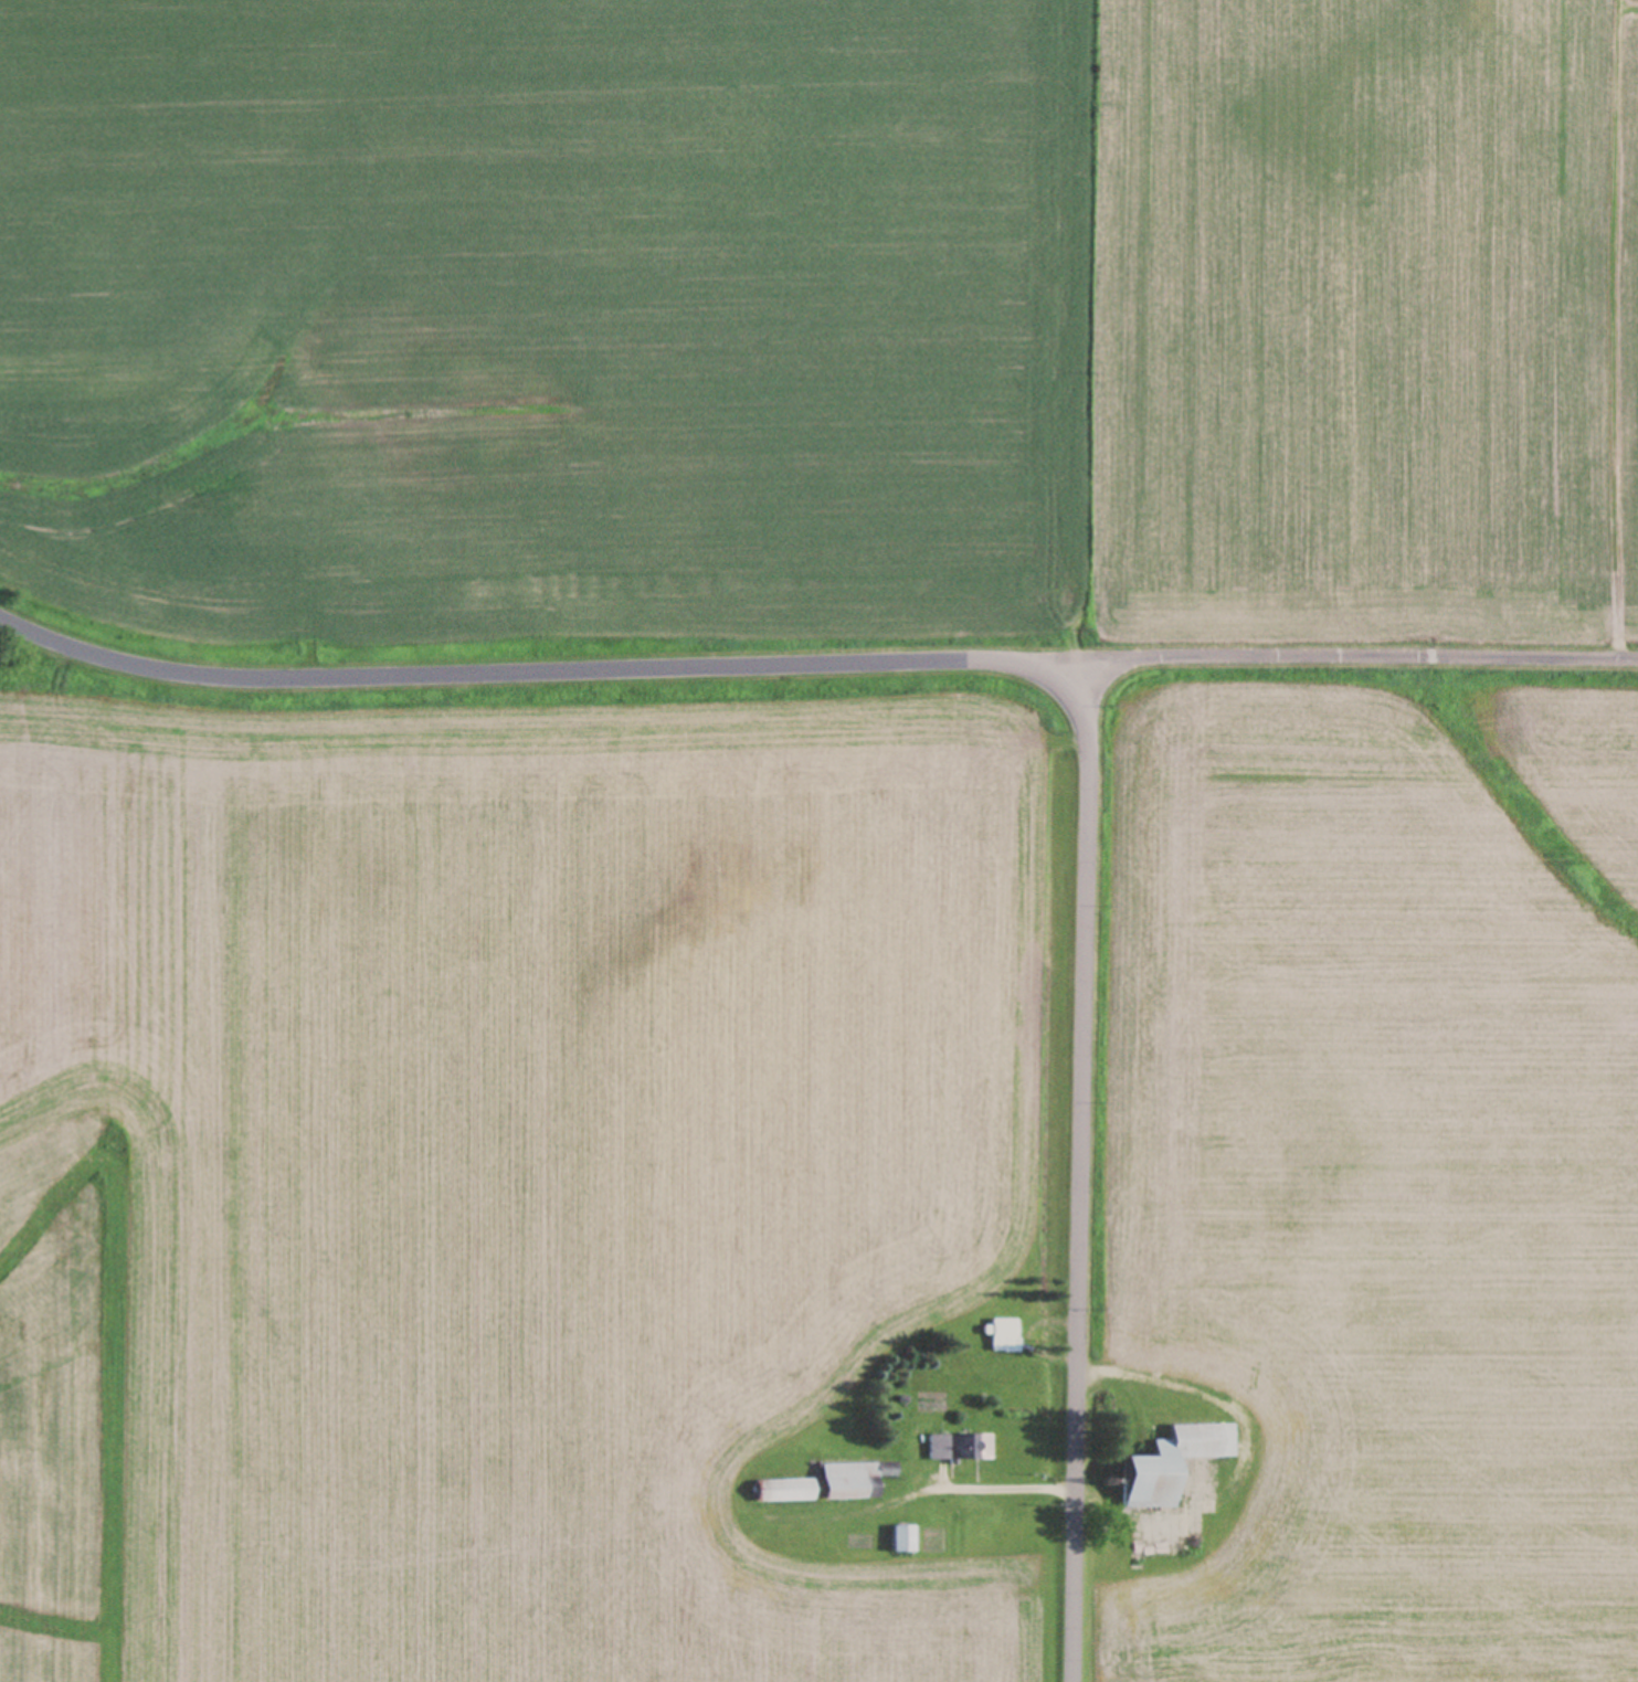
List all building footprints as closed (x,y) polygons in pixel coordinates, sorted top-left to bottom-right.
[(1017,1354),(1017,1322),(983,1322),(983,1354),(1017,1354)] [(1168,1460),(1229,1459),(1229,1425),(1163,1426),(1164,1442),(1146,1442),(1146,1458),(1111,1459),(1111,1510),(1168,1510),(1168,1460)] [(926,1436),(926,1462),(989,1462),(989,1437),(926,1436)] [(817,1466),(817,1481),(751,1482),(751,1504),(875,1501),(874,1480),(894,1479),(894,1464),(817,1466)] [(887,1529),(887,1553),(908,1553),(908,1529),(887,1529)]
